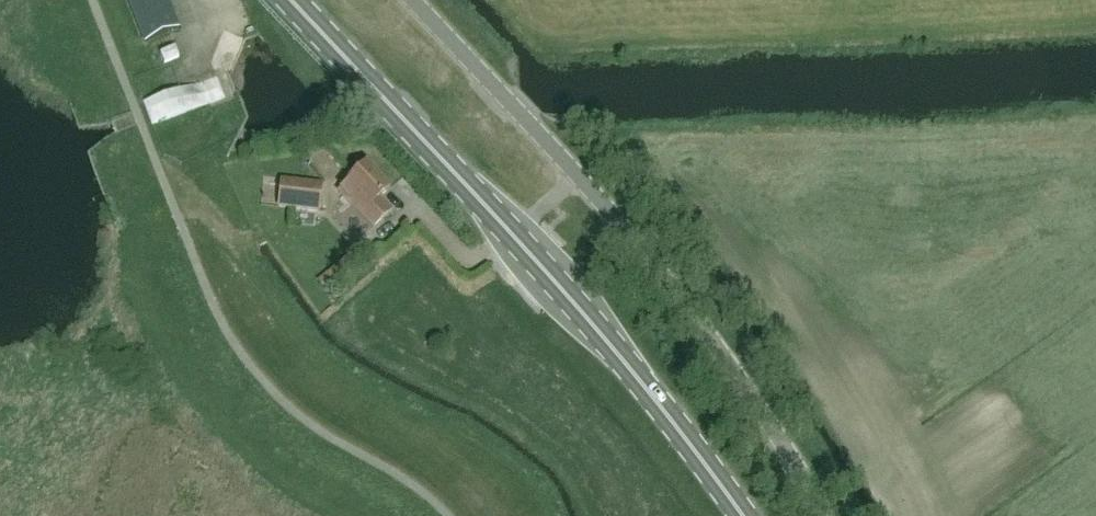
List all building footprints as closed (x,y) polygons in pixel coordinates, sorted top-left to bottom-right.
[(167,0),(130,0),(146,41),(178,29),(167,0)] [(175,47),(160,53),(164,63),(179,57),(175,47)] [(217,76),(143,104),(151,125),(225,97),(217,76)] [(391,210),(380,198),(389,190),(366,165),(348,183),(339,192),(373,227),(391,210)] [(281,185),(279,207),(319,211),(321,189),(281,185)]
